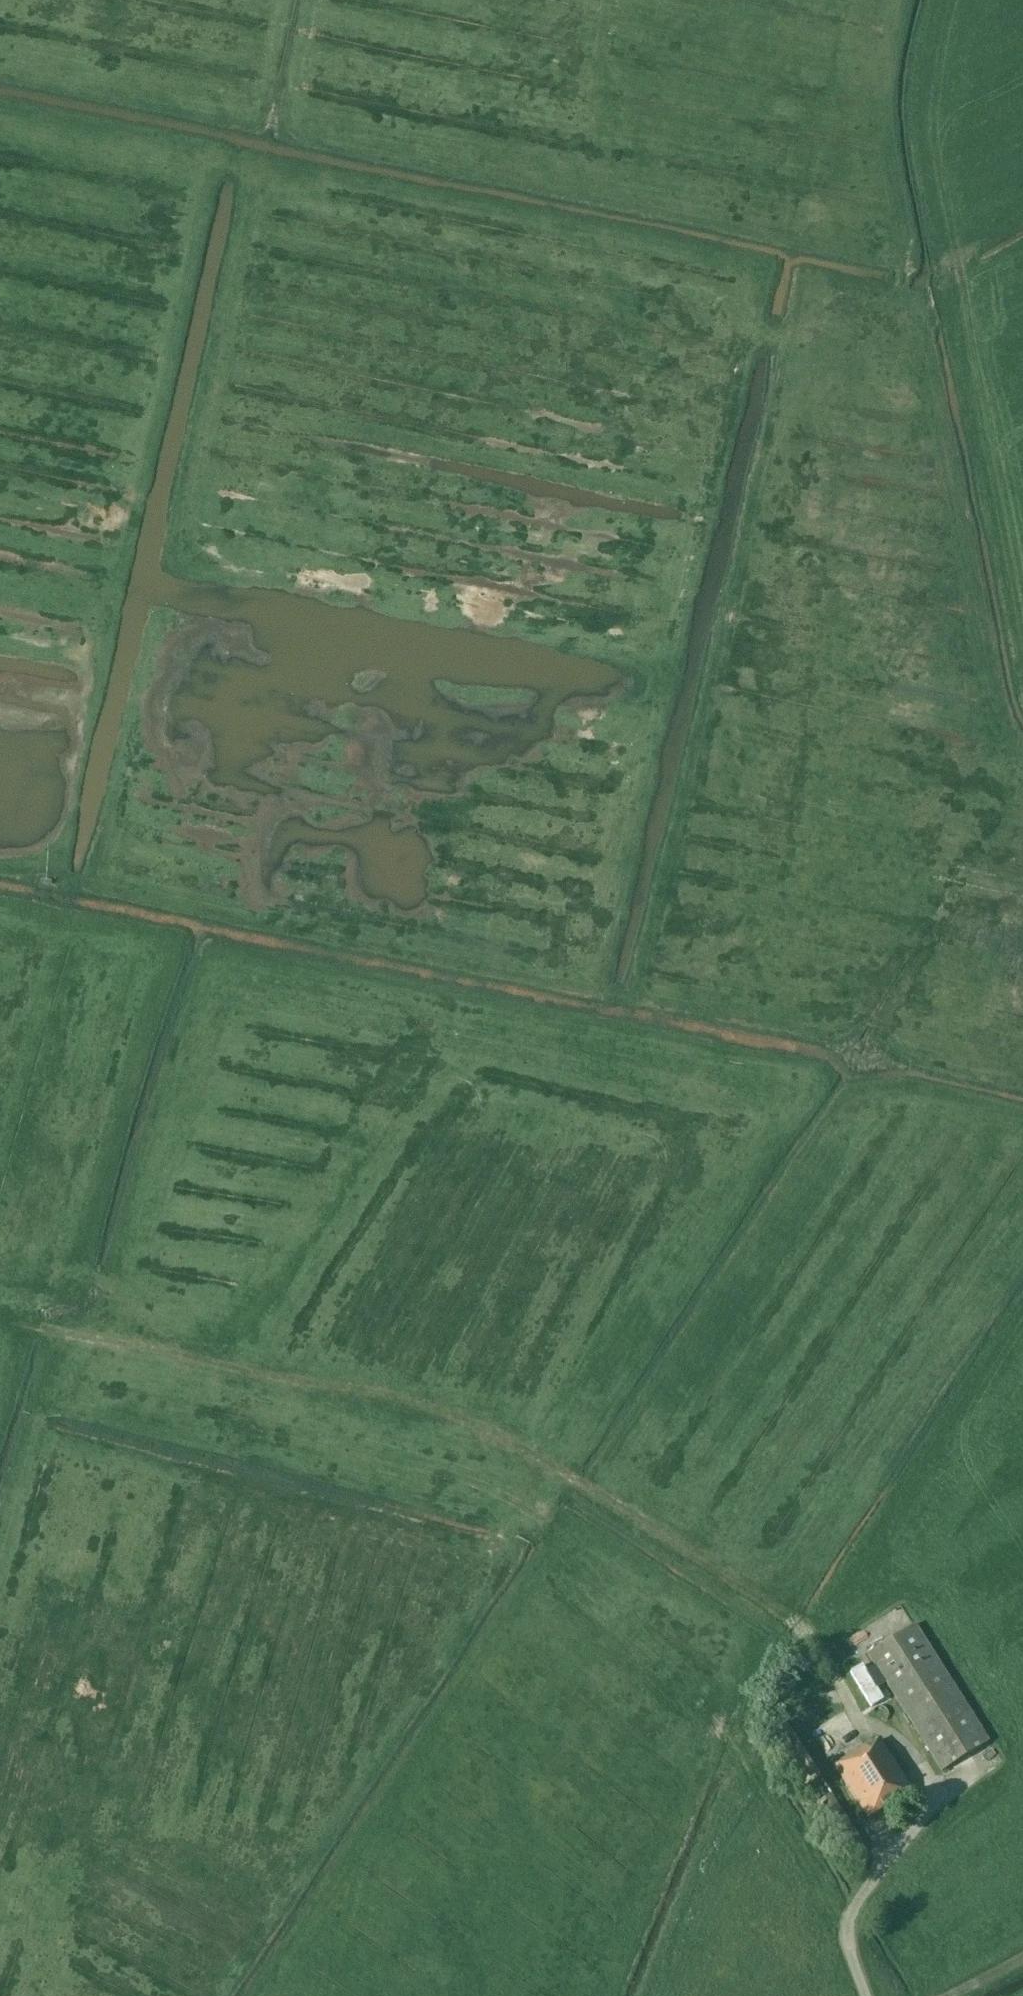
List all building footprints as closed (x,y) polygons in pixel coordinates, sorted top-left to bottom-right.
[(209,174),(222,174),(222,157),(209,157),(209,174)] [(940,1772),(987,1743),(913,1626),(867,1655),(940,1772)] [(867,1819),(910,1792),(878,1742),(866,1750),(864,1748),(833,1767),(867,1819)] [(821,1780),(799,1748),(782,1759),(803,1791),(821,1780)]
